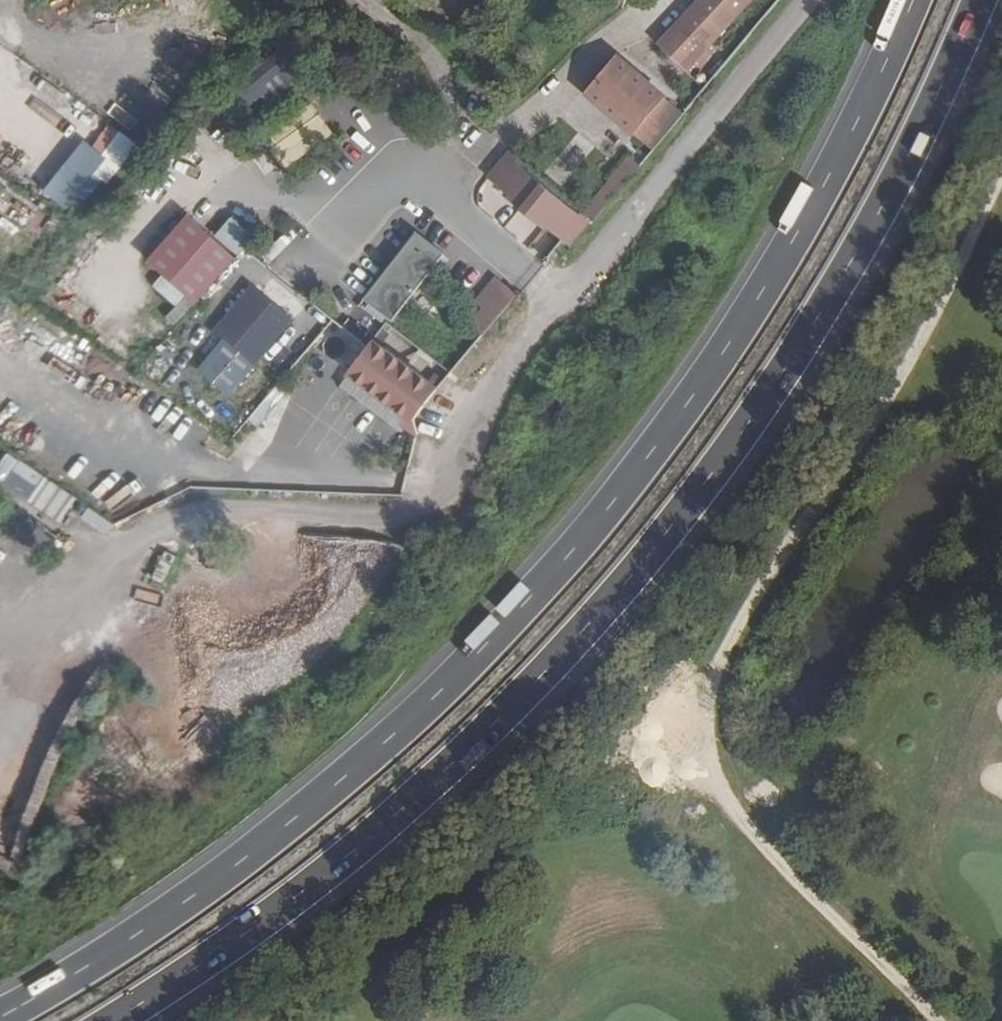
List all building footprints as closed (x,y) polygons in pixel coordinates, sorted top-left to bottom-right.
[(695,54),(746,0),(694,0),(668,28),(695,54)] [(514,156),(492,183),(571,251),(685,116),(677,106),(670,96),(666,86),(695,54),(668,28),(625,71),(604,55),(586,76),(573,91),(639,142),(583,210),(525,165),(532,157),(525,150),(516,158),(514,156)] [(260,139),(284,170),(331,132),(307,102),(260,139)] [(116,162),(131,138),(100,119),(85,143),(116,162)] [(190,301),(232,257),(183,210),(141,255),(190,301)] [(212,236),(237,250),(249,229),(223,215),(212,236)] [(411,281),(439,249),(409,226),(357,288),(387,312),(398,300),(402,304),(417,286),(411,281)] [(219,332),(191,370),(226,396),(287,312),(243,280),(210,326),(219,332)] [(513,293),(503,283),(472,319),(474,322),(466,332),(474,339),(513,293)] [(344,365),(408,417),(435,385),(372,333),(344,365)] [(255,423),(284,393),(275,385),(246,415),(255,423)] [(41,475),(24,499),(60,523),(76,499),(41,475)] [(79,521),(104,534),(111,521),(86,508),(79,521)]
